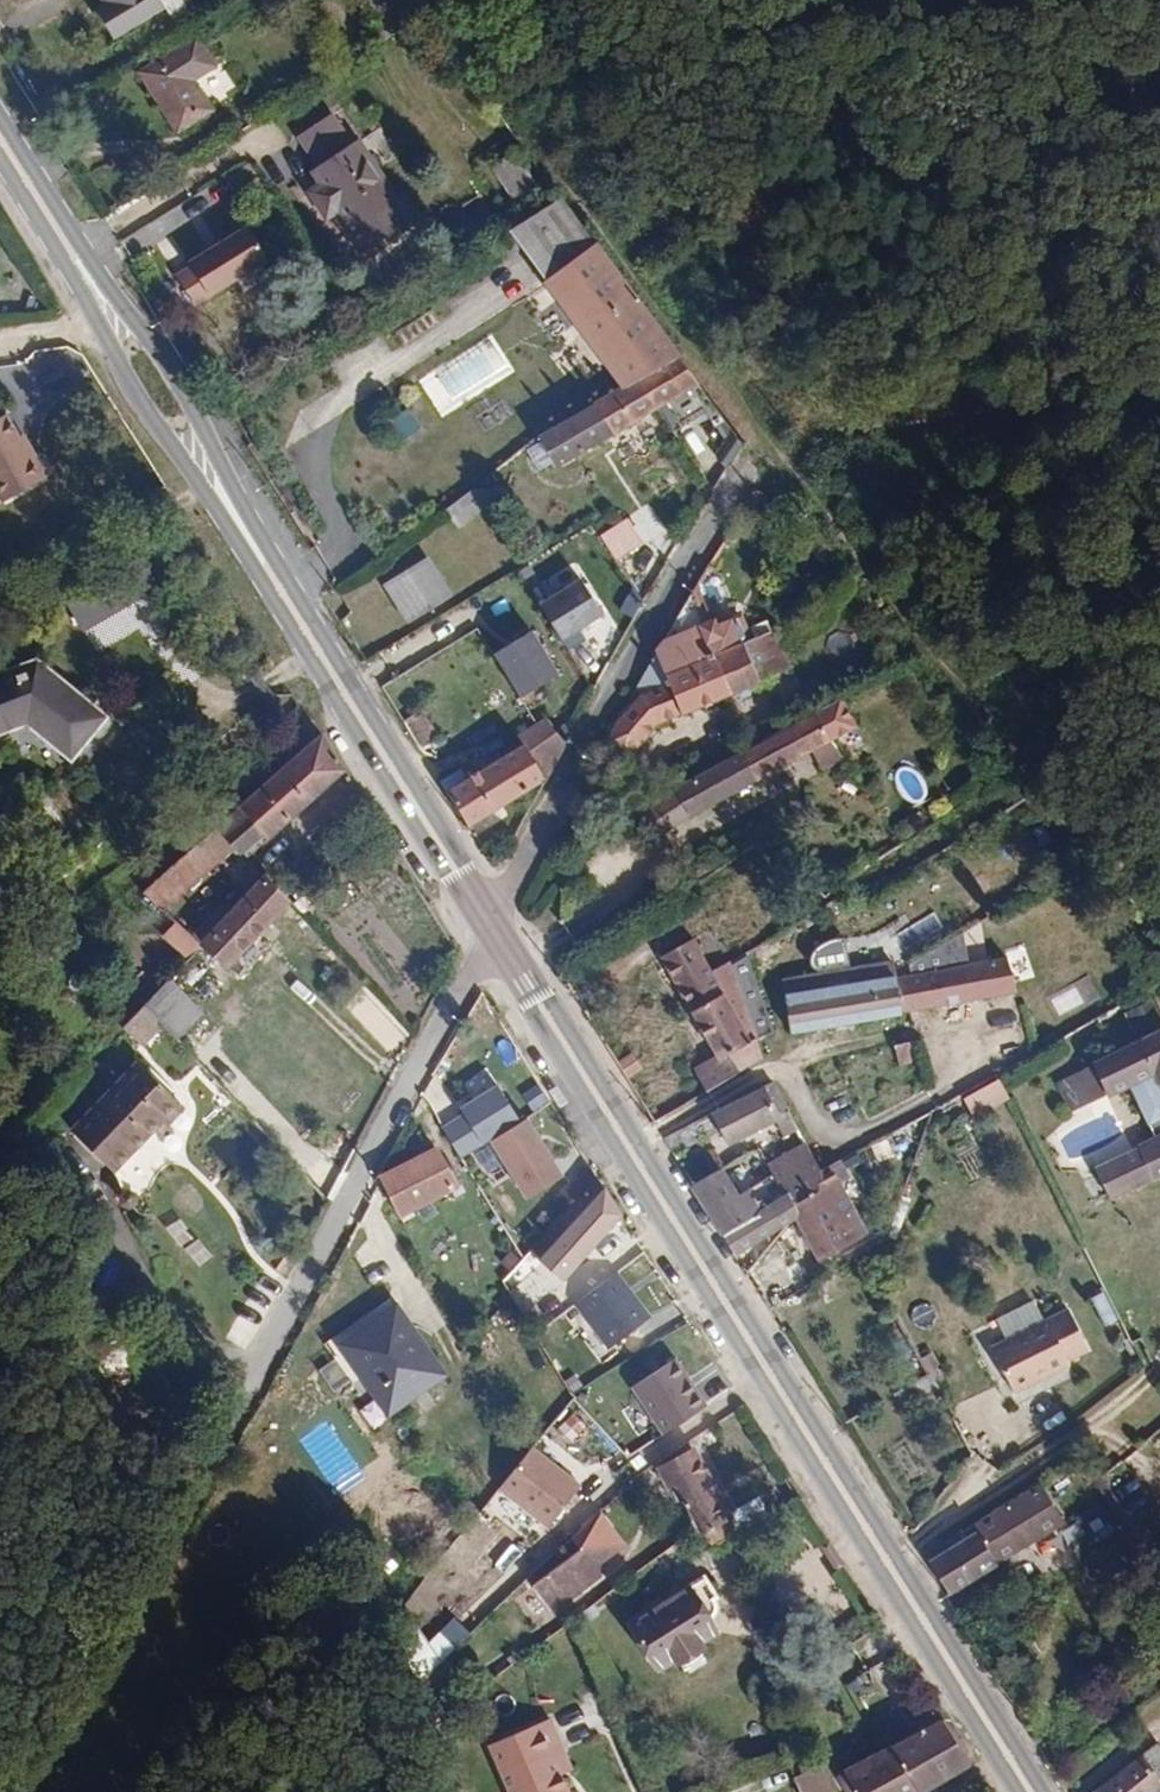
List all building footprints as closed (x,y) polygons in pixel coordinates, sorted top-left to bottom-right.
[(199,30),(140,68),(180,129),(240,90),(199,30)] [(359,143),(349,127),(315,148),(325,164),(318,169),(326,181),(316,189),(331,214),(342,206),(355,227),(349,232),(362,251),(419,215),(408,196),(402,200),(364,140),(359,143)] [(540,188),(516,154),(498,168),(521,202),(540,188)] [(677,356),(558,196),(510,233),(623,381),(626,386),(639,378),(677,356)] [(273,254),(250,219),(190,259),(193,263),(213,293),(273,254)] [(213,293),(193,263),(177,273),(198,305),(213,293)] [(426,373),(442,406),(512,373),(495,339),(426,373)] [(697,382),(677,356),(639,378),(657,406),(697,382)] [(623,381),(541,432),(545,439),(530,449),(543,468),(558,459),(563,465),(657,406),(639,378),(626,386),(623,381)] [(409,407),(390,420),(403,439),(422,426),(409,407)] [(1,414),(0,415),(0,500),(42,476),(29,453),(25,455),(1,414)] [(493,514),(477,491),(442,517),(457,539),(493,514)] [(599,534),(617,561),(646,541),(629,515),(599,534)] [(448,596),(427,561),(392,585),(413,618),(448,596)] [(67,601),(96,654),(142,628),(168,674),(188,662),(133,564),(67,601)] [(606,611),(581,574),(543,600),(568,637),(606,611)] [(696,592),(655,658),(666,681),(714,659),(707,644),(718,638),(712,626),(710,620),(696,592)] [(714,659),(742,647),(755,641),(745,618),(723,628),(721,622),(712,626),(718,638),(707,644),(714,659)] [(563,672),(535,627),(497,651),(525,696),(563,672)] [(781,674),(789,669),(785,663),(787,660),(770,634),(760,639),(781,674)] [(611,729),(601,748),(621,762),(639,747),(654,730),(760,685),(742,647),(714,659),(666,681),(655,658),(636,689),(641,697),(611,729)] [(0,677),(0,732),(27,726),(74,762),(106,721),(38,667),(0,677)] [(409,723),(425,746),(441,735),(424,713),(409,723)] [(814,713),(626,810),(648,839),(809,756),(828,785),(852,771),(831,744),(814,713)] [(260,838),(343,767),(322,733),(213,826),(228,843),(234,851),(256,832),(260,838)] [(463,770),(442,782),(469,828),(546,780),(555,764),(539,740),(469,780),(463,770)] [(204,864),(228,843),(213,826),(189,846),(204,864)] [(156,905),(204,864),(189,846),(139,889),(156,905)] [(245,891),(260,874),(249,865),(235,880),(245,891)] [(224,962),(285,899),(260,874),(245,891),(225,911),(197,941),(201,945),(204,943),(224,962)] [(188,932),(197,941),(225,911),(216,902),(188,932)] [(703,1094),(761,1060),(754,1039),(745,1045),(732,1016),(735,1013),(725,993),(720,997),(689,940),(658,958),(713,1058),(691,1072),(703,1094)] [(817,969),(850,963),(846,940),(812,946),(817,969)] [(901,1014),(903,1014),(1016,996),(1009,962),(906,981),(905,973),(894,975),(901,1014)] [(813,992),(779,998),(787,1034),(901,1014),(894,975),(892,966),(871,971),(873,980),(850,984),(848,974),(847,969),(811,976),(813,992)] [(871,971),(848,974),(850,984),(873,980),(871,971)] [(777,983),(779,998),(813,992),(811,976),(777,983)] [(1087,978),(1047,996),(1057,1016),(1096,998),(1087,978)] [(144,1006),(171,1035),(191,1011),(165,984),(144,1006)] [(1109,1205),(1159,1182),(1159,1036),(1110,1060),(1091,1069),(1105,1100),(1129,1089),(1154,1146),(1095,1175),(1109,1205)] [(899,1067),(915,1062),(911,1042),(894,1046),(899,1067)] [(131,1126),(136,1131),(152,1116),(145,1107),(161,1092),(130,1056),(61,1117),(99,1162),(123,1142),(119,1138),(131,1126)] [(975,1119),(1013,1100),(1002,1078),(964,1096),(975,1119)] [(496,1140),(527,1120),(502,1081),(463,1106),(467,1111),(484,1144),(496,1140)] [(662,1140),(672,1155),(717,1131),(724,1144),(771,1119),(785,1111),(770,1083),(662,1140)] [(484,1144),(467,1111),(444,1124),(461,1157),(484,1144)] [(780,1137),(794,1130),(785,1111),(771,1119),(780,1137)] [(533,1198),(570,1174),(533,1117),(527,1120),(496,1140),(533,1198)] [(123,1142),(136,1131),(131,1126),(119,1138),(123,1142)] [(788,1192),(818,1174),(803,1145),(765,1168),(782,1196),(788,1192)] [(434,1147),(379,1178),(399,1216),(454,1185),(434,1147)] [(813,1193),(843,1243),(860,1235),(832,1187),(840,1182),(832,1167),(818,1174),(788,1192),(794,1204),(813,1193)] [(691,1185),(722,1233),(773,1201),(761,1184),(739,1197),(720,1169),(691,1185)] [(600,1182),(532,1252),(541,1265),(561,1284),(622,1219),(600,1182)] [(735,1254),(790,1217),(785,1210),(794,1204),(788,1192),(782,1196),(773,1201),(722,1233),(735,1254)] [(817,1261),(843,1243),(813,1193),(794,1204),(785,1210),(790,1217),(817,1261)] [(654,1315),(620,1271),(578,1303),(612,1347),(654,1315)] [(441,1369),(385,1291),(322,1338),(355,1383),(365,1377),(387,1406),(441,1369)] [(1018,1331),(1048,1316),(1037,1296),(1006,1312),(1018,1331)] [(933,1325),(936,1307),(915,1304),(912,1322),(933,1325)] [(1063,1307),(1048,1316),(1018,1331),(988,1348),(1013,1393),(1068,1363),(1065,1359),(1086,1347),(1063,1307)] [(624,1366),(635,1383),(678,1356),(667,1339),(624,1366)] [(710,1408),(678,1358),(634,1387),(667,1436),(710,1408)] [(524,1450),(491,1491),(542,1529),(573,1487),(557,1475),(554,1479),(548,1474),(545,1466),(524,1450)] [(676,1487),(710,1548),(737,1531),(691,1452),(658,1470),(669,1490),(676,1487)] [(1022,1508),(1038,1535),(1069,1515),(1043,1478),(999,1506),(1006,1519),(1022,1508)] [(925,1557),(947,1594),(1038,1535),(1022,1508),(1006,1519),(999,1506),(925,1557)] [(616,1527),(584,1549),(598,1570),(631,1549),(616,1527)] [(584,1549),(554,1568),(573,1597),(592,1585),(588,1577),(598,1570),(584,1549)] [(573,1597),(554,1568),(535,1582),(554,1610),(573,1597)] [(588,1577),(592,1585),(603,1579),(598,1570),(588,1577)] [(702,1577),(626,1626),(652,1669),(670,1657),(674,1663),(699,1647),(697,1642),(713,1632),(697,1606),(713,1595),(702,1577)] [(963,1766),(935,1722),(835,1776),(844,1791),(916,1791),(963,1766)] [(560,1754),(547,1723),(494,1748),(508,1780),(483,1791),(570,1791),(561,1775),(553,1758),(560,1754)] [(1156,1742),(1096,1791),(1159,1791),(1159,1746),(1156,1742)] [(568,1771),(560,1754),(553,1758),(561,1775),(568,1771)] [(828,1780),(821,1766),(791,1778),(796,1791),(833,1791),(828,1780)]
